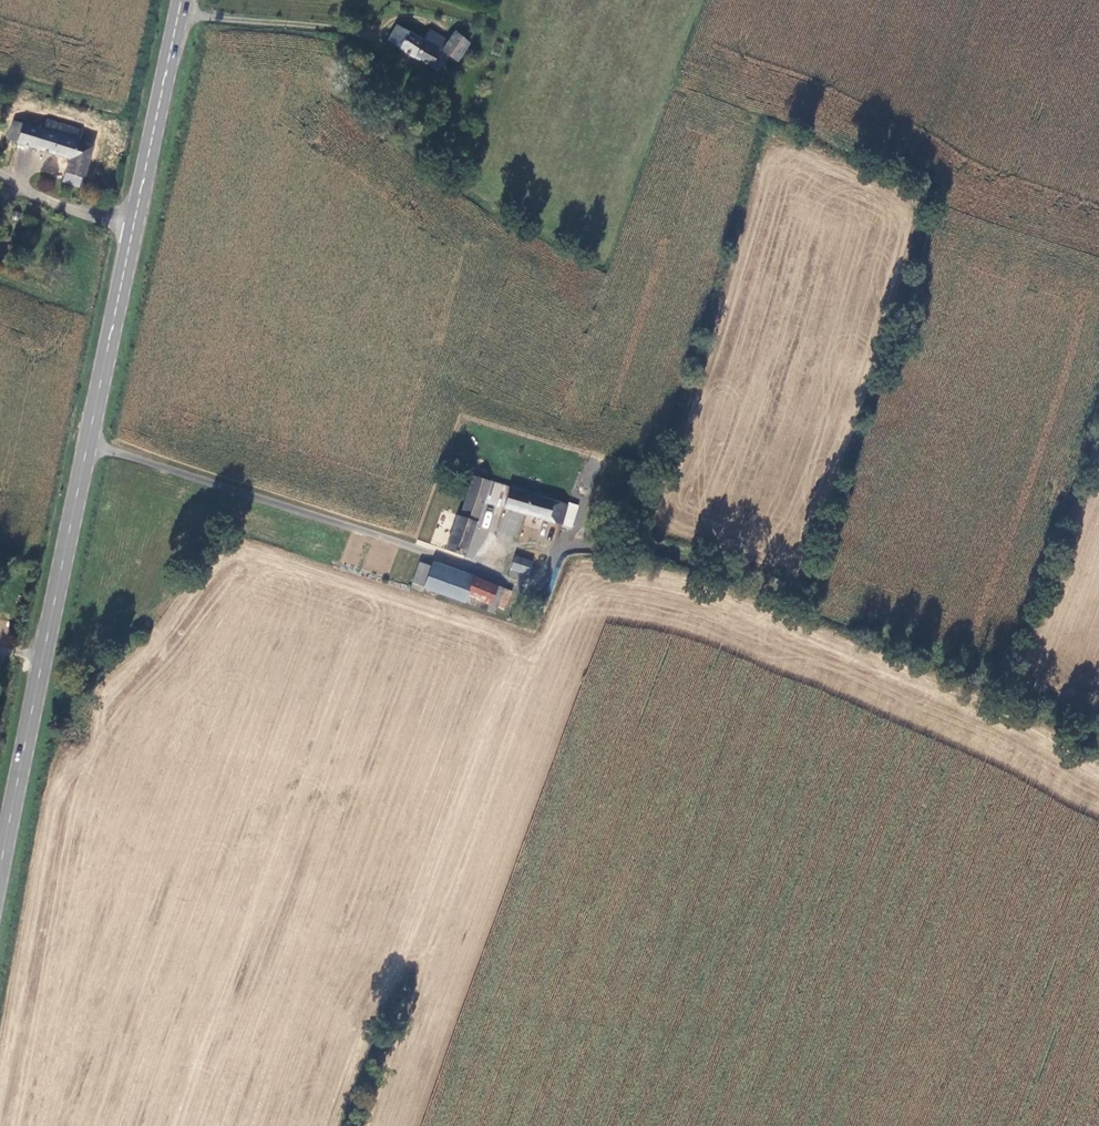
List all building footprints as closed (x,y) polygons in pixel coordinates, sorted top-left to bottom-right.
[(423,42),(398,28),(389,42),(415,57),(430,64),(437,50),(423,42)] [(442,52),(450,40),(431,28),(423,42),(437,50),(439,50),(442,52)] [(450,40),(442,52),(448,56),(457,61),(469,42),(456,31),(450,40)] [(439,69),(448,56),(442,52),(439,50),(437,50),(430,64),(439,69)] [(12,121),(6,139),(70,160),(63,182),(81,187),(93,146),(79,142),(82,131),(48,121),(45,131),(16,122),(12,121)] [(454,528),(448,548),(466,555),(485,501),(492,481),(476,476),(461,515),(454,528)] [(510,487),(492,481),(485,501),(506,507),(510,487)] [(569,506),(510,487),(506,507),(564,523),(569,506)] [(517,538),(525,516),(505,508),(496,530),(517,538)] [(436,564),(437,562),(424,557),(415,583),(427,588),(436,564)] [(517,558),(514,567),(529,572),(532,563),(517,558)] [(498,588),(436,564),(427,588),(490,611),(498,588)] [(8,633),(8,620),(0,620),(0,633),(8,633)]
